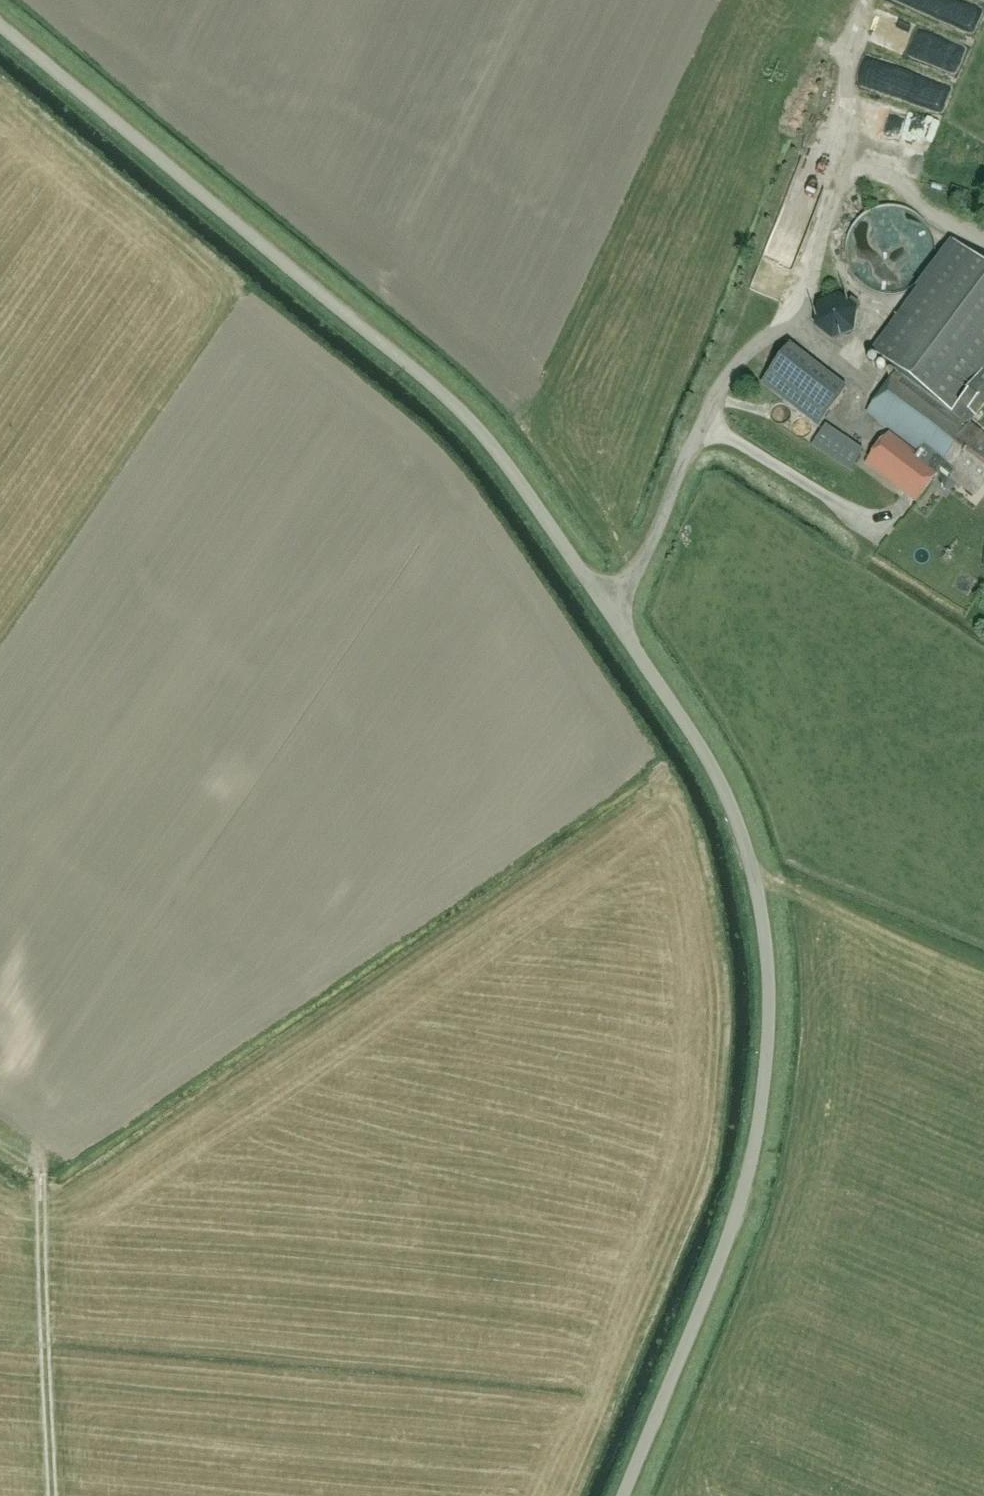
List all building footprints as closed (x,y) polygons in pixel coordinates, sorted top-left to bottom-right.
[(910,131),(903,130),(906,112),(894,110),(887,146),(907,149),(910,131)] [(928,152),(929,117),(905,117),(905,129),(912,130),(911,151),(928,152)] [(904,308),(872,352),(898,371),(868,412),(890,429),(883,439),(935,478),(939,473),(938,472),(941,468),(953,476),(952,477),(976,495),(983,484),(983,434),(969,423),(983,403),(983,368),(983,367),(983,366),(983,264),(953,241),(904,308)] [(752,280),(779,286),(786,258),(759,251),(752,280)] [(834,334),(849,323),(833,301),(818,312),(834,334)] [(761,382),(818,426),(847,388),(790,344),(761,382)] [(850,471),(863,450),(826,425),(812,446),(850,471)] [(917,502),(933,481),(881,441),(865,462),(917,502)]
